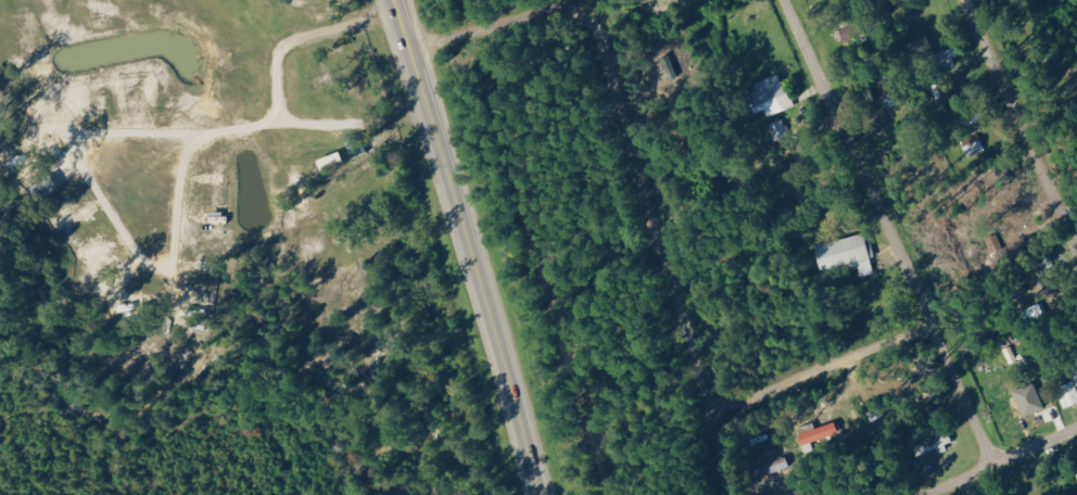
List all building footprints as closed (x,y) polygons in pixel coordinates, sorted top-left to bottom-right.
[(796,107),(783,74),(757,84),(759,91),(749,95),(757,114),(768,110),(770,117),(796,107)] [(771,124),(776,141),(790,137),(785,120),(771,124)] [(346,164),(343,153),(320,160),(324,171),(346,164)] [(817,246),(823,271),(849,264),(851,272),(861,270),(863,278),(876,274),(872,258),(875,257),(869,233),(817,246)] [(1067,350),(1076,383),(1058,388),(1064,409),(1076,405),(1076,347),(1067,350)] [(1013,415),(1015,424),(1051,412),(1049,404),(1013,415)]
